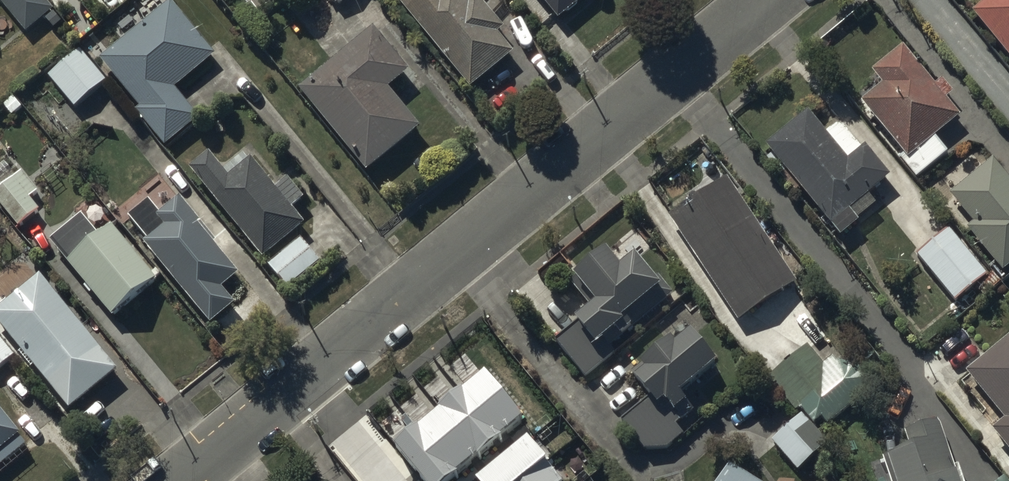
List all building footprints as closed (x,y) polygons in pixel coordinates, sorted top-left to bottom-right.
[(47,0),(1,0),(26,30),(54,8),(47,0)] [(172,0),(169,0),(99,56),(140,106),(137,108),(165,143),(198,117),(172,84),(213,51),(172,0)] [(470,85),(514,50),(497,30),(502,26),(481,0),(401,0),(470,85)] [(558,17),(579,0),(543,0),(558,17)] [(971,10),(1008,56),(1008,0),(983,0),(971,10)] [(408,68),(373,25),(298,85),(366,169),(420,125),(387,84),(408,68)] [(933,83),(900,42),(869,67),(881,82),(860,99),(903,151),(899,155),(916,176),(946,152),(933,136),(959,115),(944,96),(952,90),(941,77),(933,83)] [(106,79),(80,48),(49,75),(75,106),(106,79)] [(807,107),(765,140),(838,234),(857,219),(855,217),(874,203),(865,191),(888,173),(864,142),(846,156),(807,107)] [(209,150),(190,165),(263,256),(305,223),(291,206),(303,196),(288,177),(276,186),(252,157),(229,175),(209,150)] [(991,158),(949,192),(972,220),(966,226),(1001,268),(1008,262),(1008,180),(991,158)] [(22,170),(16,175),(5,162),(0,167),(0,206),(17,226),(39,208),(29,196),(38,189),(22,170)] [(794,280),(725,175),(668,213),(736,317),(794,280)] [(148,236),(143,240),(212,320),(234,301),(221,286),(239,271),(223,253),(240,238),(228,224),(212,238),(197,221),(200,219),(178,192),(158,209),(149,198),(129,215),(148,236)] [(154,277),(110,222),(97,232),(82,213),(50,238),(110,312),(154,277)] [(986,272),(946,226),(915,253),(955,299),(973,283),(984,296),(1001,281),(991,269),(986,272)] [(621,263),(606,246),(574,272),(596,298),(576,315),(580,319),(554,340),(584,377),(615,352),(609,346),(674,293),(657,272),(654,275),(635,252),(621,263)] [(40,273),(0,305),(0,325),(69,408),(118,367),(40,273)] [(720,357),(692,322),(686,327),(677,315),(666,324),(676,336),(674,338),(671,333),(638,359),(642,364),(631,372),(650,396),(621,418),(643,447),(664,447),(685,431),(679,423),(687,417),(684,414),(693,407),(686,398),(689,396),(682,388),(720,357)] [(964,370),(1003,416),(990,427),(1008,450),(1008,332),(964,370)] [(0,336),(0,367),(15,354),(0,336)] [(808,343),(767,376),(794,409),(799,405),(812,421),(820,414),(827,423),(873,386),(847,353),(836,361),(832,355),(823,362),(808,343)] [(397,449),(423,480),(455,480),(524,426),(485,377),(397,449)] [(0,408),(0,467),(27,444),(17,433),(19,431),(0,408)] [(801,411),(769,439),(806,480),(837,452),(801,411)] [(937,417),(904,428),(909,443),(880,453),(889,480),(964,480),(957,460),(952,462),(937,417)] [(483,480),(557,480),(529,445),(483,480)] [(727,462),(715,480),(757,480),(727,462)]
